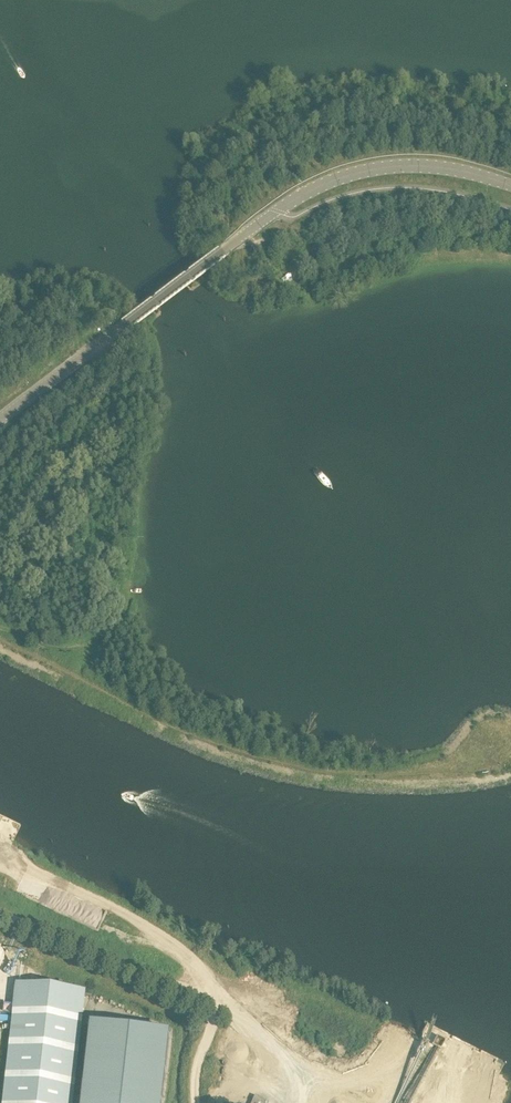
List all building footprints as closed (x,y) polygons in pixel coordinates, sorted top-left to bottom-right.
[(87,991),(16,982),(3,1102),(74,1102),(87,991)] [(85,1102),(165,1102),(173,1036),(94,1026),(85,1102)] [(267,1099),(254,1095),(252,1102),(266,1102),(267,1099)]
